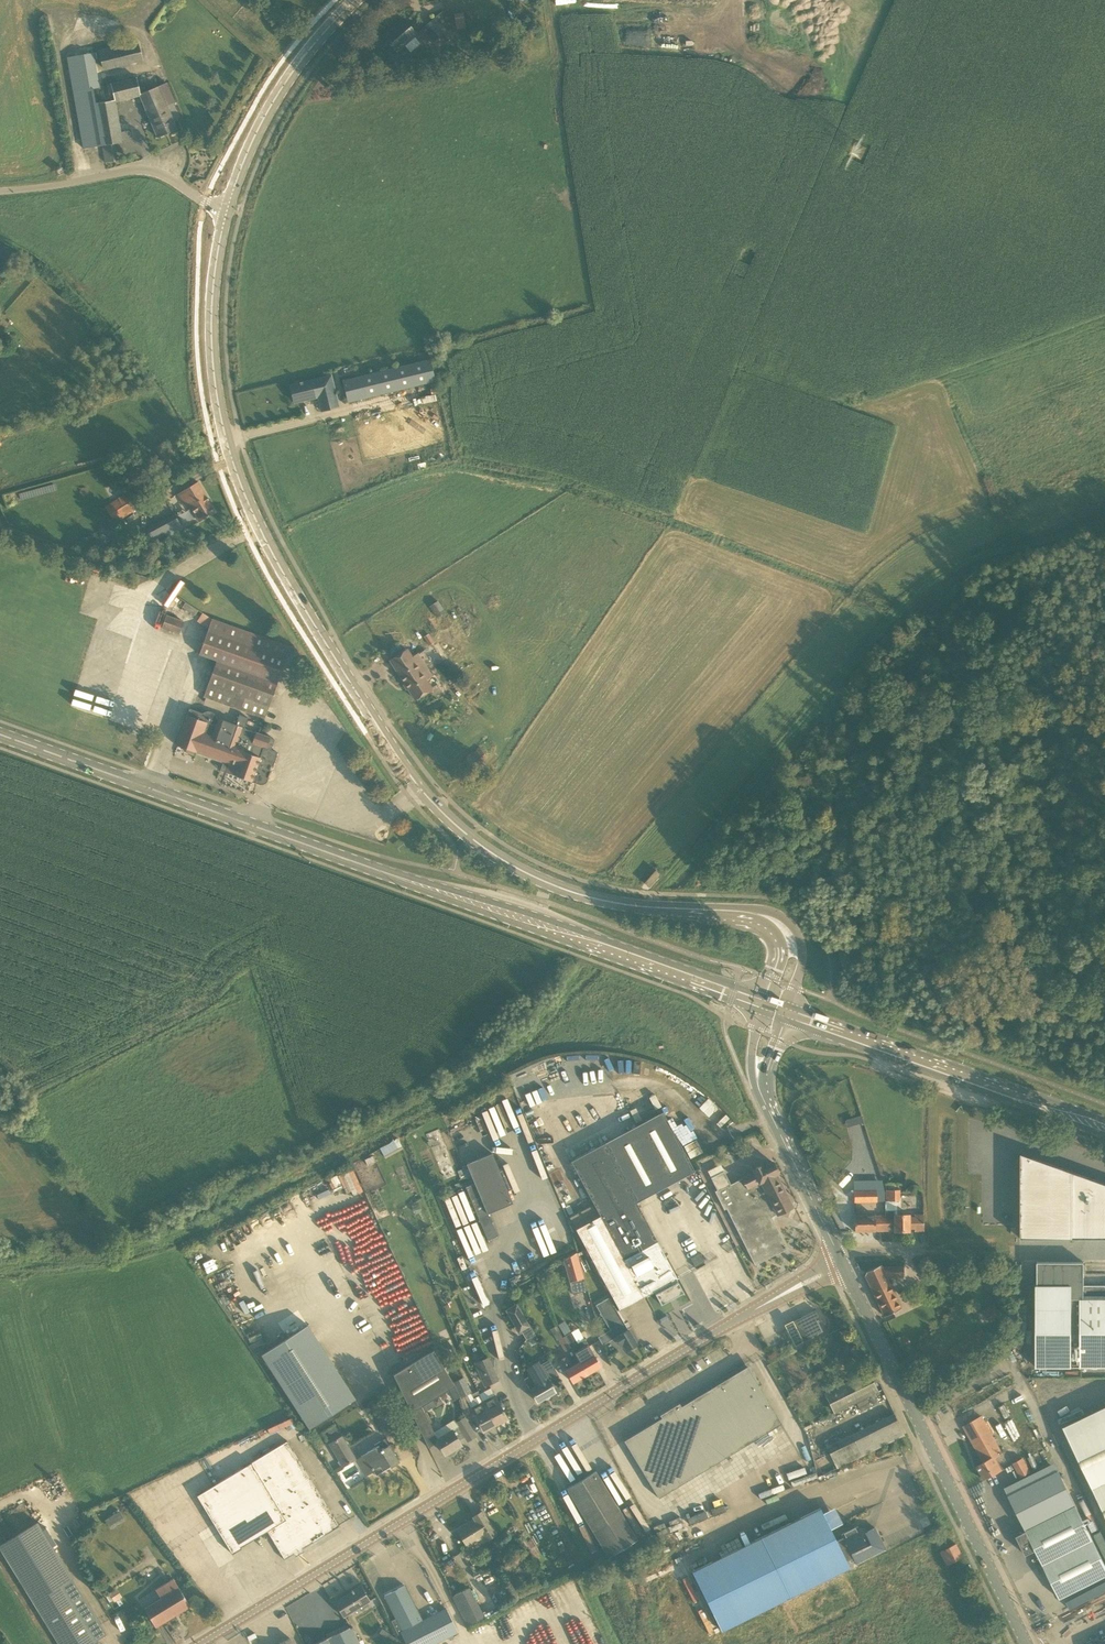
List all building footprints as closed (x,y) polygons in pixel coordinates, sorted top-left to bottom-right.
[(463,12),(454,14),(457,29),(466,28),(463,12)] [(397,51),(404,45),(414,36),(417,34),(403,19),(383,36),(397,51)] [(434,41),(444,32),(433,19),(423,28),(434,41)] [(415,37),(405,45),(410,51),(420,44),(415,37)] [(143,60),(138,40),(98,50),(103,70),(143,60)] [(95,59),(98,58),(97,52),(68,57),(84,148),(102,145),(105,162),(117,160),(114,143),(133,140),(131,129),(130,130),(128,124),(124,125),(125,131),(121,131),(117,102),(140,97),(158,137),(177,129),(153,73),(111,83),(100,85),(95,59)] [(348,399),(434,379),(427,350),(418,352),(420,360),(343,379),(348,399)] [(337,408),(333,392),(329,376),(323,377),(290,385),(294,402),(318,397),(321,411),(337,408)] [(200,521),(216,511),(198,481),(182,490),(191,505),(190,506),(200,521)] [(115,522),(134,510),(124,494),(105,506),(115,522)] [(179,514),(185,522),(195,516),(189,508),(179,514)] [(140,532),(143,539),(147,545),(182,526),(175,513),(164,520),(140,532)] [(445,612),(440,604),(438,600),(437,601),(429,606),(437,617),(445,612)] [(206,626),(211,617),(202,612),(197,621),(206,626)] [(179,633),(184,621),(172,617),(166,615),(162,627),(179,633)] [(199,654),(217,660),(204,696),(265,718),(290,647),(212,619),(208,628),(199,654)] [(117,658),(119,652),(92,642),(89,648),(117,658)] [(414,656),(409,648),(390,660),(415,699),(433,687),(428,679),(433,676),(418,653),(414,656)] [(83,659),(82,664),(100,668),(101,663),(83,659)] [(236,724),(225,720),(216,717),(216,715),(214,714),(212,712),(210,711),(209,711),(207,711),(205,711),(203,712),(203,713),(189,708),(176,745),(186,749),(185,752),(194,755),(195,752),(223,762),(221,767),(220,770),(221,770),(222,768),(226,769),(225,772),(251,781),(259,783),(262,784),(265,782),(267,780),(268,777),(270,772),(270,771),(277,751),(271,749),(274,739),(256,732),(255,733),(251,731),(251,730),(244,727),(248,717),(240,714),(236,724)] [(472,767),(486,756),(480,748),(466,758),(472,767)] [(649,887),(661,874),(656,869),(644,883),(649,887)] [(684,1293),(676,1279),(678,1278),(637,1202),(694,1171),(663,1112),(571,1161),(595,1203),(570,1217),(620,1309),(654,1291),(661,1304),(671,1299),(671,1300),(674,1299),(674,1298),(684,1293)] [(475,1183),(466,1186),(476,1212),(488,1240),(497,1236),(488,1213),(513,1203),(492,1153),(467,1163),(475,1183)] [(1021,1154),(1020,1239),(1104,1239),(1104,1184),(1021,1154)] [(726,1208),(755,1265),(787,1248),(772,1217),(793,1206),(776,1174),(778,1173),(772,1161),(766,1164),(764,1160),(753,1166),(755,1170),(755,1171),(731,1184),(724,1169),(711,1176),(718,1190),(715,1191),(724,1209),(726,1208)] [(355,1191),(362,1188),(352,1166),(332,1175),(337,1185),(350,1179),(355,1191)] [(854,1201),(865,1201),(877,1201),(877,1190),(854,1190),(854,1201)] [(885,1201),(900,1201),(900,1190),(885,1190),(885,1201)] [(909,1229),(915,1229),(915,1216),(909,1216),(909,1214),(895,1214),(895,1210),(885,1210),(885,1215),(880,1215),(880,1220),(876,1221),(876,1231),(895,1230),(895,1231),(909,1231),(909,1229)] [(924,1231),(924,1220),(924,1214),(915,1214),(915,1216),(915,1229),(915,1231),(924,1231)] [(854,1231),(876,1231),(876,1221),(880,1220),(880,1215),(854,1216),(854,1231)] [(487,1248),(479,1227),(472,1229),(470,1224),(457,1228),(467,1255),(487,1248)] [(569,1282),(583,1278),(576,1252),(563,1260),(569,1282)] [(1084,1262),(1037,1262),(1037,1286),(1036,1286),(1036,1367),(1104,1367),(1104,1285),(1084,1285),(1084,1262)] [(885,1316),(901,1308),(886,1276),(904,1276),(904,1266),(882,1266),(881,1264),(866,1271),(865,1275),(885,1316)] [(637,1344),(625,1323),(609,1296),(595,1304),(599,1311),(609,1329),(597,1337),(602,1344),(614,1337),(619,1345),(623,1344),(627,1350),(637,1344)] [(535,1333),(516,1302),(505,1309),(515,1326),(518,1324),(526,1339),(535,1333)] [(792,1321),(785,1325),(793,1342),(817,1330),(812,1320),(819,1317),(814,1307),(791,1318),(792,1321)] [(309,1428),(355,1398),(308,1324),(261,1354),(309,1428)] [(571,1347),(564,1336),(559,1327),(551,1332),(556,1341),(558,1340),(565,1351),(571,1347)] [(587,1373),(600,1365),(589,1343),(588,1343),(585,1339),(577,1343),(571,1332),(564,1336),(571,1347),(579,1361),(587,1373)] [(902,1347),(911,1342),(908,1335),(898,1341),(902,1347)] [(447,1373),(433,1350),(393,1374),(429,1447),(437,1441),(445,1454),(446,1454),(447,1455),(450,1456),(455,1453),(456,1450),(455,1448),(461,1444),(459,1440),(465,1436),(468,1440),(475,1436),(464,1418),(456,1423),(458,1425),(436,1438),(424,1412),(435,1405),(436,1406),(443,1402),(439,1395),(455,1385),(456,1387),(457,1386),(450,1371),(447,1373)] [(572,1365),(566,1355),(560,1359),(572,1382),(587,1373),(579,1361),(572,1365)] [(478,1362),(488,1384),(498,1380),(488,1357),(478,1362)] [(524,1379),(537,1402),(556,1391),(550,1381),(559,1376),(549,1359),(539,1365),(541,1369),(536,1371),(524,1379)] [(781,1424),(747,1366),(682,1406),(679,1403),(660,1415),(661,1417),(624,1440),(659,1497),(781,1424)] [(457,1386),(456,1387),(461,1398),(464,1396),(471,1392),(472,1392),(459,1367),(450,1371),(457,1386)] [(833,1413),(868,1396),(878,1391),(868,1371),(824,1393),(833,1413)] [(992,1381),(972,1391),(978,1402),(998,1393),(992,1381)] [(495,1395),(494,1395),(482,1401),(494,1425),(507,1418),(503,1409),(504,1409),(505,1407),(502,1402),(500,1402),(499,1402),(495,1395)] [(482,1401),(477,1404),(470,1407),(471,1409),(483,1431),(494,1425),(482,1401)] [(1089,1476),(1093,1486),(1104,1510),(1104,1406),(1064,1427),(1069,1437),(1089,1476)] [(377,1416),(385,1431),(397,1425),(389,1409),(377,1416)] [(836,1468),(894,1439),(904,1435),(894,1413),(826,1447),(836,1468)] [(980,1417),(963,1426),(984,1461),(977,1465),(985,1479),(1003,1470),(996,1457),(1003,1453),(982,1416),(980,1417)] [(331,1440),(343,1434),(337,1423),(325,1428),(331,1440)] [(343,1467),(355,1460),(356,1459),(341,1435),(328,1443),(343,1467)] [(791,1454),(798,1451),(790,1435),(784,1438),(791,1454)] [(284,1559),(339,1526),(286,1441),(197,1494),(231,1553),(267,1531),(284,1559)] [(384,1448),(380,1441),(374,1444),(376,1447),(361,1455),(365,1463),(359,1466),(365,1476),(373,1471),(376,1476),(399,1462),(389,1445),(384,1448)] [(1020,1477),(1031,1472),(1023,1458),(1012,1463),(1020,1477)] [(608,1557),(637,1539),(595,1470),(567,1488),(608,1557)] [(1076,1504),(1058,1471),(1008,1497),(1025,1530),(1026,1531),(1016,1536),(1025,1555),(1035,1550),(1042,1565),(1093,1540),(1079,1511),(1076,1504)] [(687,1493),(700,1515),(715,1507),(702,1484),(687,1493)] [(634,1532),(646,1527),(634,1499),(622,1504),(634,1532)] [(837,1541),(820,1508),(692,1571),(721,1630),(849,1567),(847,1561),(849,1560),(850,1562),(854,1560),(856,1563),(885,1549),(875,1527),(861,1534),(857,1526),(841,1534),(843,1537),(837,1541)] [(105,1520),(109,1526),(124,1518),(120,1511),(105,1520)] [(487,1541),(497,1535),(482,1511),(473,1516),(476,1521),(458,1531),(468,1546),(484,1536),(487,1541)] [(38,1522),(0,1545),(0,1546),(60,1643),(100,1643),(97,1639),(106,1634),(52,1547),(43,1530),(38,1522)] [(1042,1565),(1059,1598),(1104,1576),(1104,1564),(1093,1540),(1042,1565)] [(940,1551),(946,1564),(947,1565),(947,1564),(963,1557),(961,1551),(957,1543),(956,1543),(940,1551)] [(404,1585),(384,1595),(402,1630),(400,1631),(407,1643),(435,1643),(446,1638),(453,1635),(461,1631),(449,1607),(422,1620),(404,1585)] [(344,1616),(370,1600),(361,1586),(335,1602),(344,1616)] [(467,1625),(484,1616),(469,1587),(452,1596),(467,1625)] [(115,1600),(122,1596),(117,1588),(110,1592),(115,1600)] [(155,1626),(190,1605),(179,1589),(162,1599),(145,1611),(155,1626)] [(351,1627),(327,1638),(328,1638),(315,1643),(360,1643),(351,1627)]
